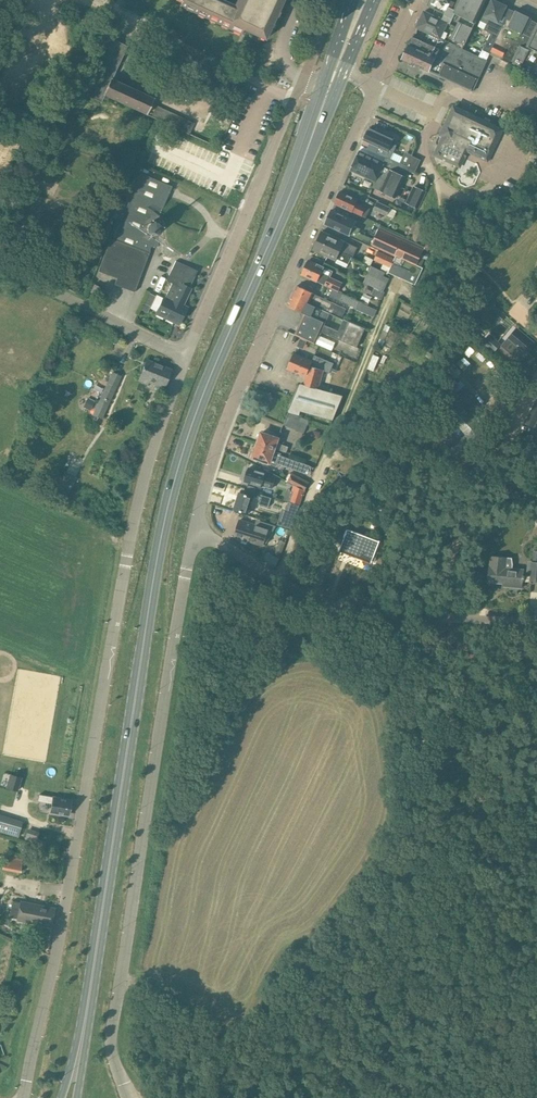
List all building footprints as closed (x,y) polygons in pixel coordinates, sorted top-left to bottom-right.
[(234,5),(225,0),(182,0),(180,5),(241,33),(243,29),(265,39),(283,0),(237,0),(234,5)] [(428,32),(463,49),(465,45),(477,19),(482,8),(486,0),(428,0),(427,2),(429,3),(428,5),(445,13),(442,20),(424,11),(421,18),(418,19),(416,23),(418,25),(417,27),(428,32)] [(477,19),(487,24),(484,29),(491,33),(487,40),(488,40),(483,50),(490,53),(504,24),(503,24),(499,22),(506,6),(493,0),(492,0),(489,6),(487,5),(485,9),(482,8),(477,19)] [(490,53),(490,54),(512,64),(512,63),(520,46),(526,48),(531,37),(532,37),(536,26),(536,22),(531,19),(532,18),(516,10),(511,20),(506,18),(503,24),(504,24),(499,34),(490,53)] [(536,77),(536,26),(532,37),(531,37),(526,48),(520,46),(512,63),(513,62),(520,66),(519,68),(536,77)] [(475,54),(463,49),(428,32),(424,42),(413,36),(403,58),(438,75),(441,76),(440,79),(445,81),(446,79),(473,92),(479,78),(487,61),(475,55),(475,54)] [(127,46),(104,35),(78,90),(101,101),(104,94),(147,114),(154,98),(112,78),(127,46)] [(52,42),(37,48),(44,69),(60,64),(52,42)] [(37,48),(22,53),(29,75),(44,69),(37,48)] [(33,95),(30,101),(54,112),(57,107),(33,95)] [(29,104),(26,110),(50,121),(52,115),(29,104)] [(438,147),(435,153),(436,156),(442,159),(445,161),(449,162),(454,165),(458,166),(461,165),(462,165),(466,157),(466,158),(469,153),(475,156),(488,162),(491,155),(492,155),(504,129),(500,127),(459,108),(457,107),(452,108),(447,119),(447,120),(444,127),(440,135),(436,142),(438,147)] [(171,112),(166,122),(191,133),(195,122),(171,112)] [(375,132),(369,129),(366,135),(365,134),(364,137),(364,139),(364,141),(379,148),(379,147),(381,148),(378,154),(389,159),(395,146),(392,144),(395,136),(386,131),(385,133),(376,129),(375,132)] [(407,166),(401,163),(391,158),(384,162),(359,151),(350,171),(374,182),(373,186),(396,197),(409,168),(406,166),(407,166)] [(406,153),(401,163),(407,166),(412,156),(406,153)] [(412,156),(407,166),(406,166),(409,168),(416,171),(421,160),(412,156)] [(141,173),(113,239),(149,252),(150,252),(150,247),(158,246),(158,236),(160,235),(161,234),(162,233),(162,232),(163,231),(163,230),(163,228),(163,227),(163,226),(162,224),(162,223),(161,222),(160,221),(158,221),(157,220),(172,186),(141,173)] [(414,186),(406,203),(419,209),(427,192),(414,186)] [(357,199),(340,191),(339,193),(338,193),(336,197),(337,197),(334,204),(352,212),(352,211),(365,218),(370,209),(356,202),(357,199)] [(391,207),(377,201),(374,210),(387,216),(391,207)] [(396,256),(395,258),(389,272),(416,284),(423,267),(421,266),(429,249),(425,247),(380,226),(374,239),(359,232),(361,228),(354,225),(355,221),(332,210),(326,223),(349,234),(348,236),(371,246),(372,245),(396,256)] [(322,231),(318,239),(322,241),(321,243),(327,246),(328,244),(334,247),(333,248),(352,256),(354,257),(358,248),(322,231)] [(134,291),(149,252),(113,239),(110,238),(98,270),(117,277),(114,284),(134,291)] [(318,239),(313,250),(336,260),(337,259),(337,257),(347,262),(350,256),(333,248),(334,247),(328,244),(327,246),(321,243),(322,241),(318,239)] [(384,270),(389,272),(395,258),(379,251),(374,260),(387,265),(384,270)] [(197,270),(176,260),(166,280),(172,283),(166,296),(164,295),(156,313),(179,324),(188,307),(183,304),(191,288),(189,287),(197,270)] [(333,289),(338,291),(339,290),(342,284),(329,278),(333,271),(309,260),(303,273),(312,277),(311,279),(318,282),(318,281),(332,288),(332,287),(333,288),(333,289)] [(365,283),(368,285),(384,292),(385,292),(383,291),(389,278),(384,275),(385,272),(373,266),(365,283)] [(100,286),(94,284),(90,292),(96,295),(100,286)] [(297,285),(292,296),(329,313),(342,319),(346,309),(333,303),(333,302),(315,294),(297,285)] [(368,285),(365,291),(382,299),(384,293),(368,285)] [(338,291),(333,289),(330,295),(356,308),(356,307),(371,314),(371,313),(375,315),(377,309),(359,301),(338,291)] [(316,344),(329,313),(292,296),(287,306),(301,313),(300,313),(302,317),(305,318),(303,323),(297,336),(316,344)] [(499,310),(492,304),(487,311),(494,317),(499,310)] [(343,334),(341,341),(355,347),(356,348),(357,346),(365,328),(349,321),(349,322),(343,334)] [(392,349),(397,327),(384,324),(379,346),(392,349)] [(506,344),(503,347),(528,368),(534,361),(535,359),(527,352),(535,344),(518,329),(510,339),(509,338),(505,343),(506,344)] [(490,335),(484,342),(487,345),(493,338),(490,335)] [(293,354),(287,369),(289,369),(306,376),(304,384),(318,388),(323,370),(330,373),(330,372),(334,363),(315,354),(312,359),(294,352),(293,354)] [(172,369),(147,359),(138,380),(147,383),(148,381),(164,387),(172,369)] [(112,371),(92,414),(103,419),(123,377),(112,371)] [(343,395),(328,391),(304,384),(300,383),(289,411),(300,415),(301,410),(333,420),(343,395)] [(458,401),(449,391),(436,402),(465,435),(443,454),(453,467),(489,435),(479,423),(478,425),(469,415),(479,406),(468,392),(458,401)] [(536,400),(525,423),(536,429),(536,400)] [(309,422),(289,413),(284,425),(303,433),(309,422)] [(257,445),(273,451),(274,449),(286,453),(288,447),(276,443),(278,439),(261,433),(257,445)] [(257,445),(252,457),(262,460),(261,462),(269,465),(269,463),(277,466),(278,464),(309,475),(312,467),(308,465),(303,463),(281,456),(281,454),(277,452),(277,453),(273,451),(257,445)] [(247,474),(245,481),(262,487),(263,485),(272,488),(275,477),(266,474),(266,473),(249,468),(248,470),(247,470),(245,474),(247,474)] [(77,477),(65,472),(55,492),(67,498),(77,477)] [(294,484),(293,485),(305,491),(305,490),(309,482),(292,473),(291,475),(290,474),(289,475),(287,479),(287,481),(294,484)] [(305,491),(293,485),(291,491),(294,492),(290,501),(300,504),(303,494),(304,495),(305,491)] [(263,493),(246,487),(244,495),(239,493),(234,509),(248,514),(253,498),(260,500),(259,504),(269,507),(272,498),(262,495),(263,493)] [(299,507),(289,504),(285,515),(295,518),(299,507)] [(239,520),(234,537),(242,540),(242,541),(247,542),(248,541),(256,544),(263,546),(265,540),(268,541),(273,532),(268,529),(270,524),(263,522),(261,527),(239,520)] [(345,537),(341,547),(343,548),(358,554),(357,556),(371,561),(371,563),(380,541),(379,540),(379,541),(348,529),(348,530),(347,530),(344,537),(345,537)] [(279,559),(268,552),(264,559),(276,567),(279,559)] [(488,581),(508,583),(507,587),(510,587),(510,588),(511,590),(519,590),(520,589),(520,588),(523,588),(524,581),(524,575),(531,576),(530,581),(536,581),(536,562),(532,562),(531,572),(527,572),(524,571),(525,570),(513,569),(513,565),(512,558),(508,558),(492,556),(491,567),(490,567),(488,581)] [(11,775),(7,788),(18,791),(21,778),(11,775)] [(39,794),(38,800),(51,803),(50,811),(69,814),(69,813),(71,812),(72,808),(70,806),(71,800),(61,798),(61,797),(39,794)] [(18,837),(22,822),(14,819),(10,834),(18,837)] [(23,859),(5,856),(2,869),(21,873),(23,859)] [(22,901),(13,900),(10,917),(18,919),(51,925),(54,908),(22,901)]
